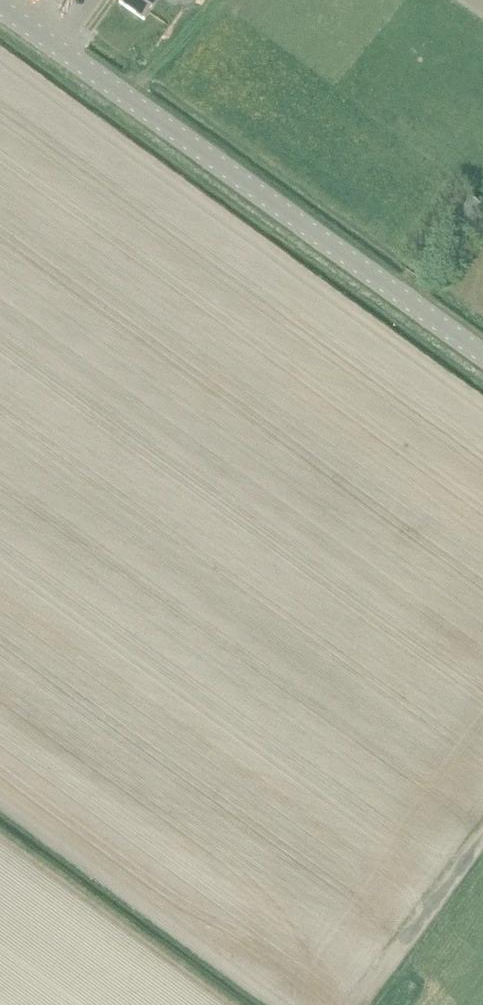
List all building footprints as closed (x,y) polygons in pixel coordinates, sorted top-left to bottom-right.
[(117,3),(144,23),(160,0),(120,0),(117,3)]
